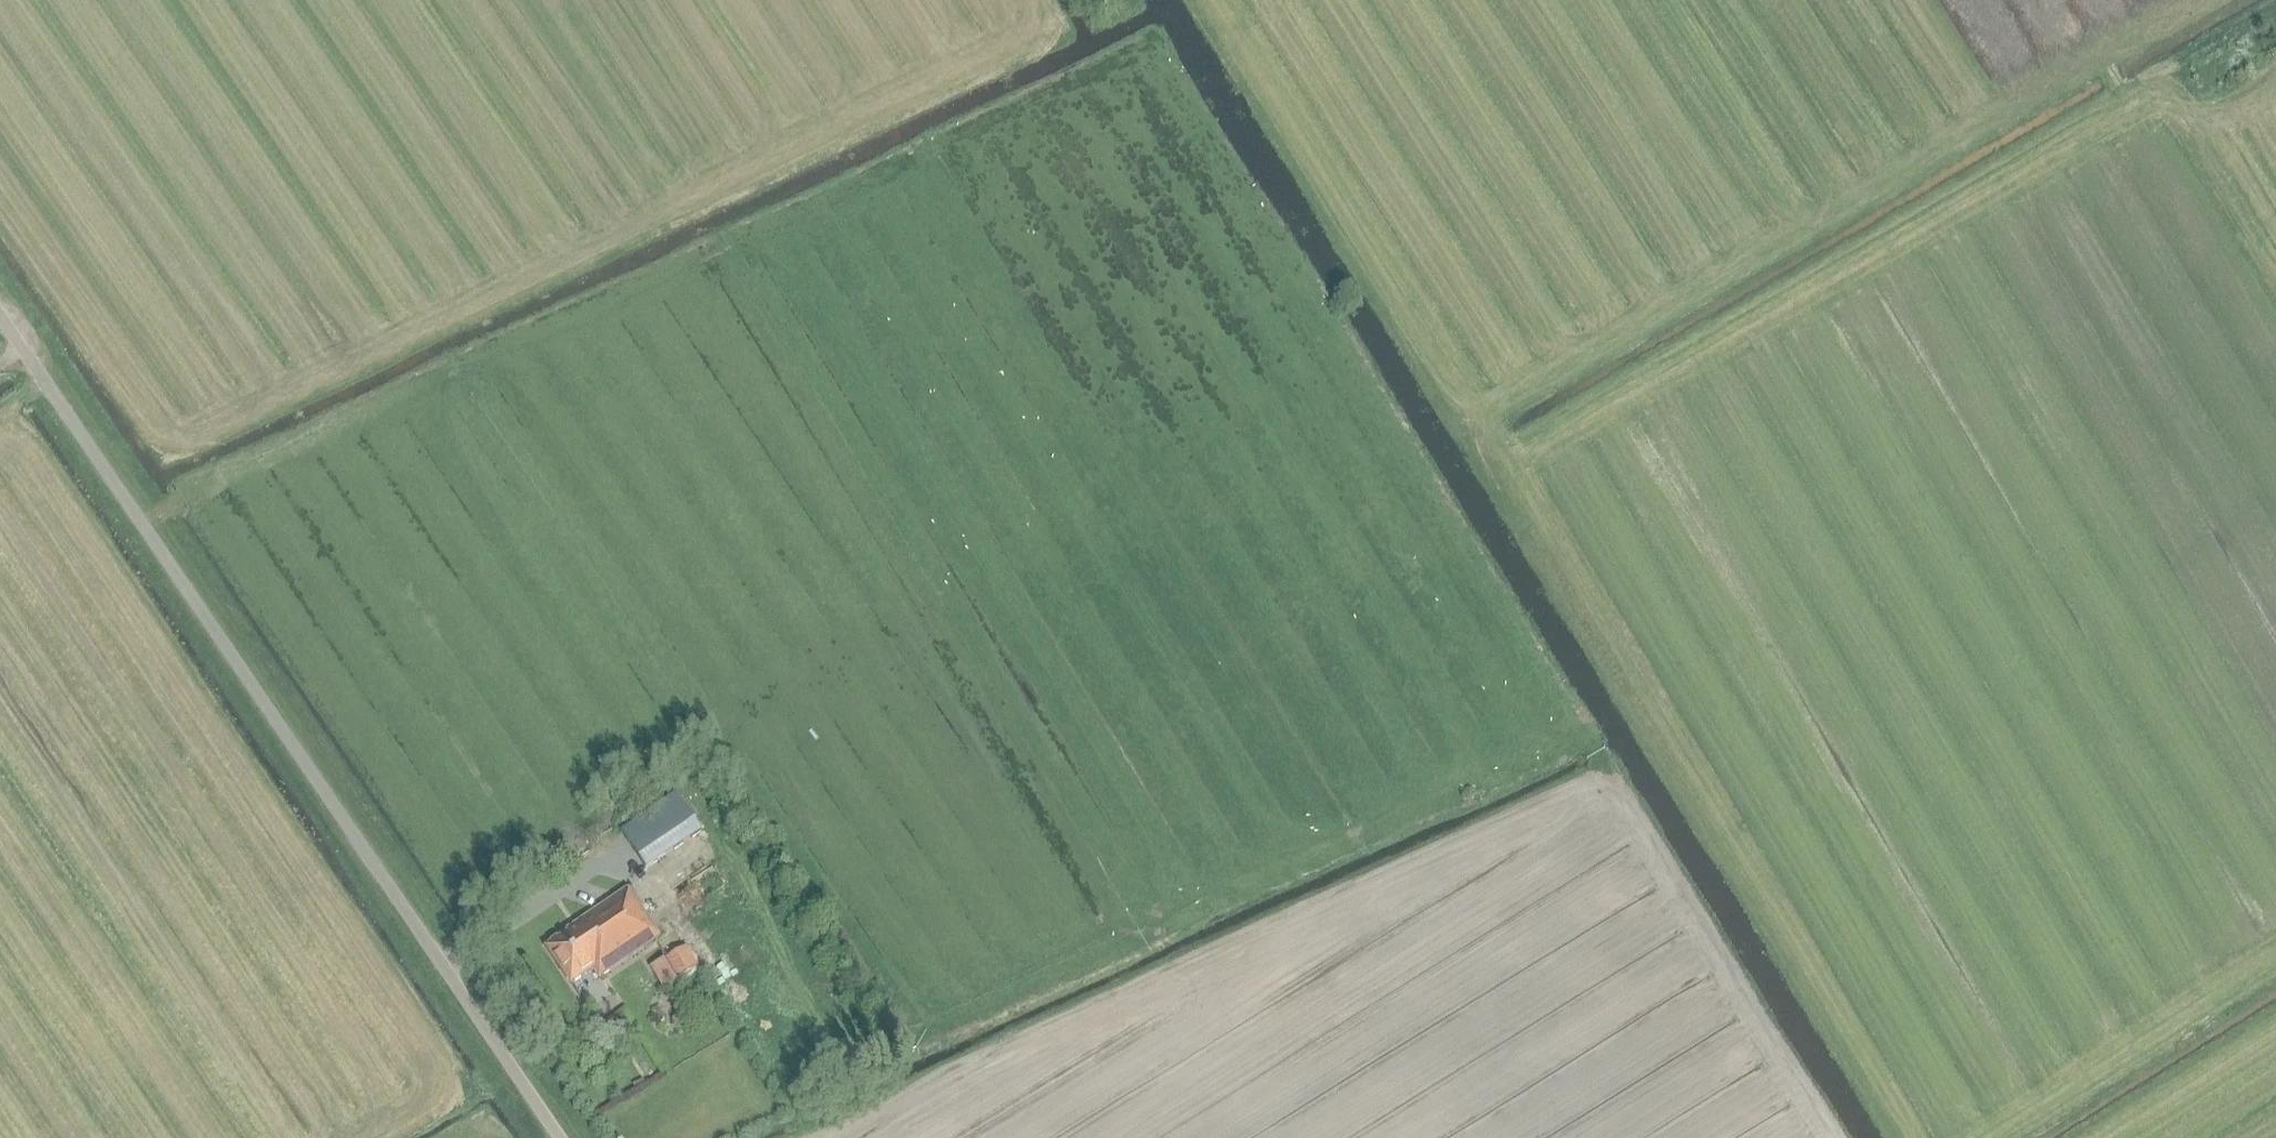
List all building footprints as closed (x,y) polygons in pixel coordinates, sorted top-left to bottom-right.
[(623,828),(645,863),(702,827),(679,791),(623,828)] [(543,945),(567,983),(590,968),(596,977),(657,938),(624,888),(562,927),(565,931),(543,945)] [(663,958),(675,978),(697,964),(685,944),(663,958)] [(616,1004),(608,993),(594,1003),(601,1014),(616,1004)]
